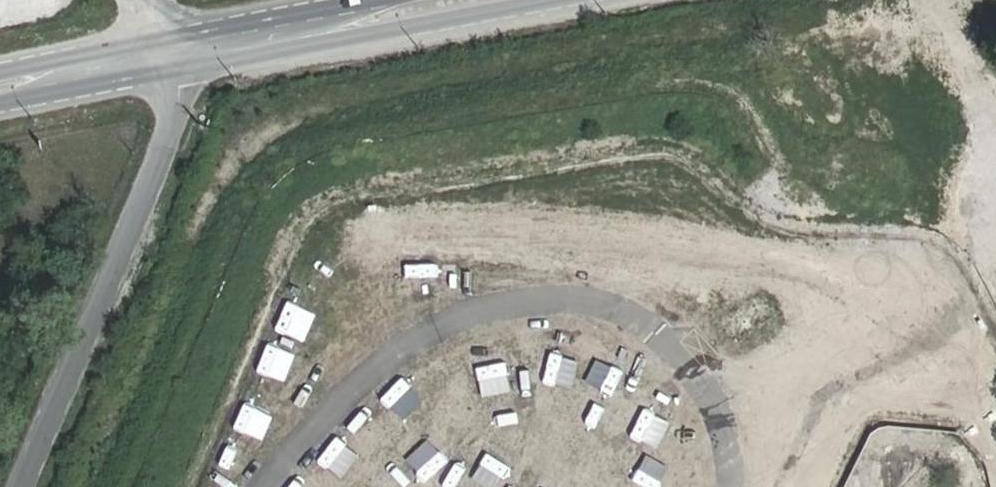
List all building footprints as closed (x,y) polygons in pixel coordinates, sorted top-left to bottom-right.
[(884,450),(881,486),(917,486),(920,453),(884,450)]
